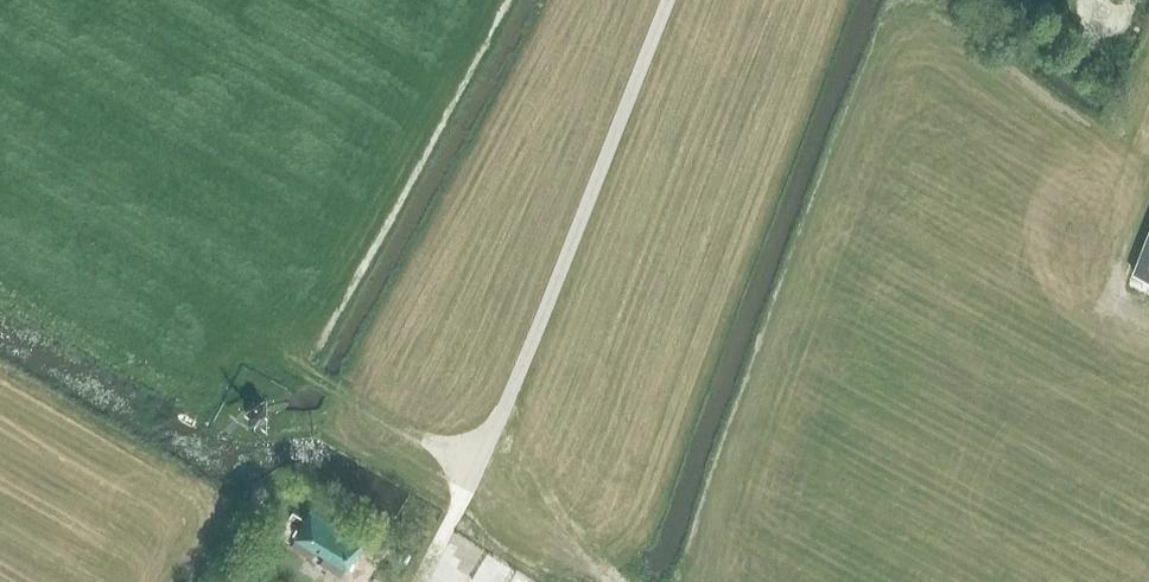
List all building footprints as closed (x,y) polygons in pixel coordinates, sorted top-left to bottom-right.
[(1132,271),(1148,278),(1148,229),(1132,271)] [(255,423),(257,424),(257,423),(263,422),(264,422),(265,421),(269,415),(269,413),(267,406),(268,406),(267,405),(266,405),(261,401),(259,400),(259,401),(252,402),(250,403),(247,409),(246,409),(246,411),(247,411),(248,418),(249,419),(255,423)] [(334,565),(347,572),(365,542),(310,509),(292,540),(306,548),(290,575),(303,581),(324,581),(334,565)] [(456,554),(467,560),(473,552),(462,545),(456,554)]
